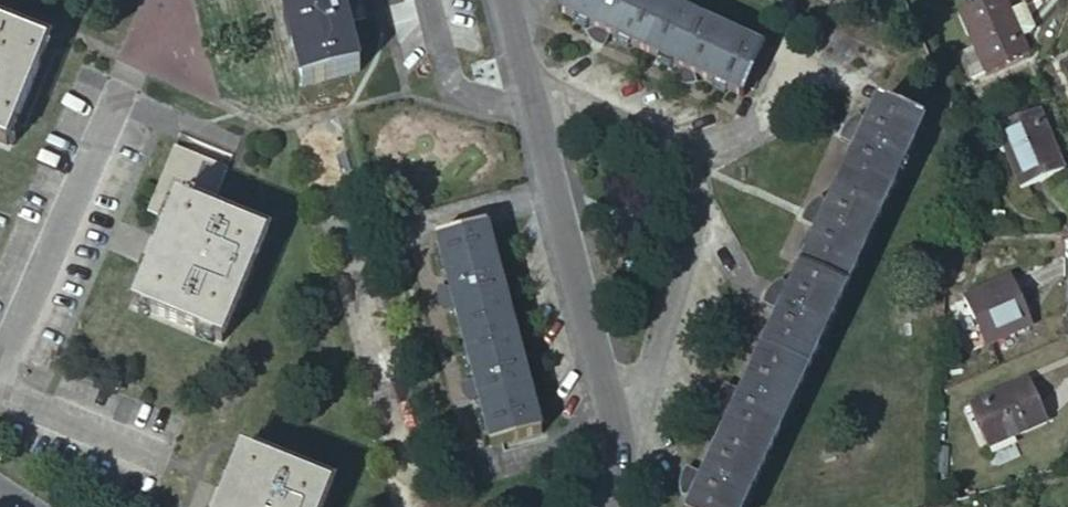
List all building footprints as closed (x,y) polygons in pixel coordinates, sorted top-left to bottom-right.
[(303,84),(359,69),(349,31),(346,20),(341,0),(281,0),(303,84)] [(345,0),(341,0),(346,20),(353,9),(352,4),(345,0)] [(646,0),(566,0),(560,12),(605,35),(621,43),(680,72),(696,80),(741,102),(763,56),(646,0)] [(990,72),(1028,57),(1021,41),(1029,38),(1032,32),(1020,8),(1009,14),(1003,0),(994,0),(958,15),(984,75),(990,72)] [(0,29),(0,146),(8,149),(50,49),(0,29)] [(621,43),(605,35),(598,41),(604,47),(616,53),(621,43)] [(696,80),(680,72),(675,82),(687,88),(695,89),(696,80)] [(995,84),(990,72),(984,75),(989,87),(995,84)] [(880,108),(693,506),(745,506),(924,128),(880,108)] [(1064,170),(1038,112),(995,130),(1021,188),(1064,170)] [(225,165),(170,143),(144,209),(166,218),(132,303),(222,339),(264,234),(206,211),(225,165)] [(541,434),(486,226),(438,239),(493,447),(541,434)] [(1034,326),(1011,278),(965,299),(986,347),(1034,326)] [(1048,423),(1030,380),(970,406),(989,449),(1048,423)] [(333,491),(244,452),(221,506),(326,506),(333,491)]
